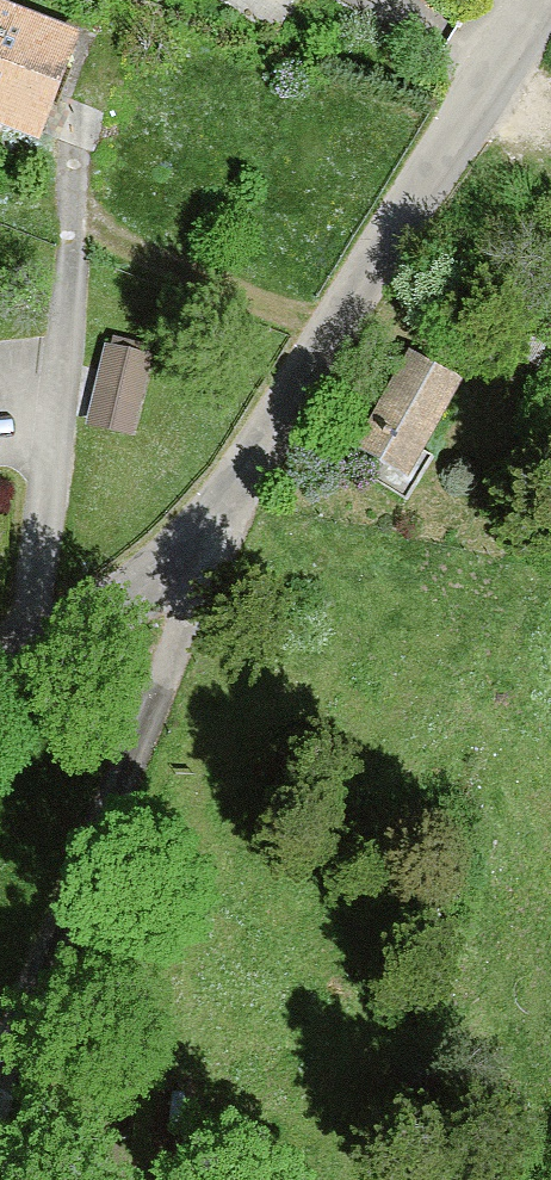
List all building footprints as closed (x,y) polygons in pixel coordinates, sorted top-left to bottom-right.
[(340,22),(353,0),(302,0),(340,22)] [(0,29),(0,153),(55,176),(99,70),(0,29)] [(105,351),(86,431),(137,443),(152,361),(105,351)] [(407,359),(353,454),(409,491),(463,391),(407,359)]
